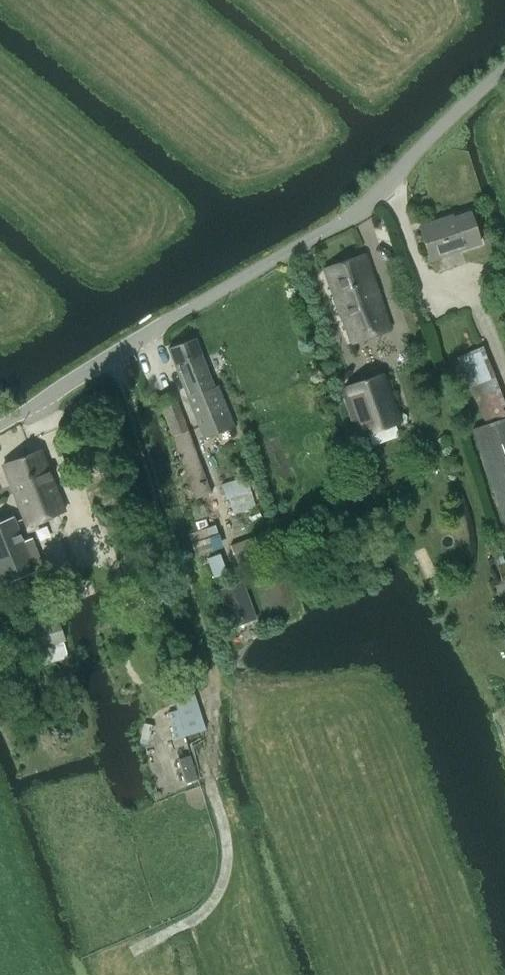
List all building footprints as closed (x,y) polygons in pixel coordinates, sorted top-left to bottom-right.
[(431,260),(481,243),(471,213),(442,223),(441,220),(420,227),(431,260)] [(326,268),(351,342),(391,328),(366,254),(326,268)] [(215,387),(196,338),(169,349),(203,438),(234,426),(218,386),(215,387)] [(362,436),(401,422),(383,373),(345,387),(362,436)] [(175,392),(157,398),(195,499),(211,493),(188,431),(189,430),(175,392)] [(472,428),(504,523),(504,417),(482,425),(472,428)] [(39,451),(2,465),(25,525),(63,510),(39,451)] [(246,477),(222,484),(226,497),(228,497),(250,490),(246,477)] [(0,521),(0,581),(1,583),(1,582),(35,570),(14,516),(0,521)] [(220,553),(208,558),(215,577),(227,572),(220,553)] [(242,581),(220,590),(233,627),(256,618),(242,581)] [(28,629),(35,649),(39,665),(67,657),(63,640),(65,640),(59,620),(28,629)] [(176,709),(166,712),(175,738),(185,735),(196,731),(204,729),(196,703),(176,709)]
